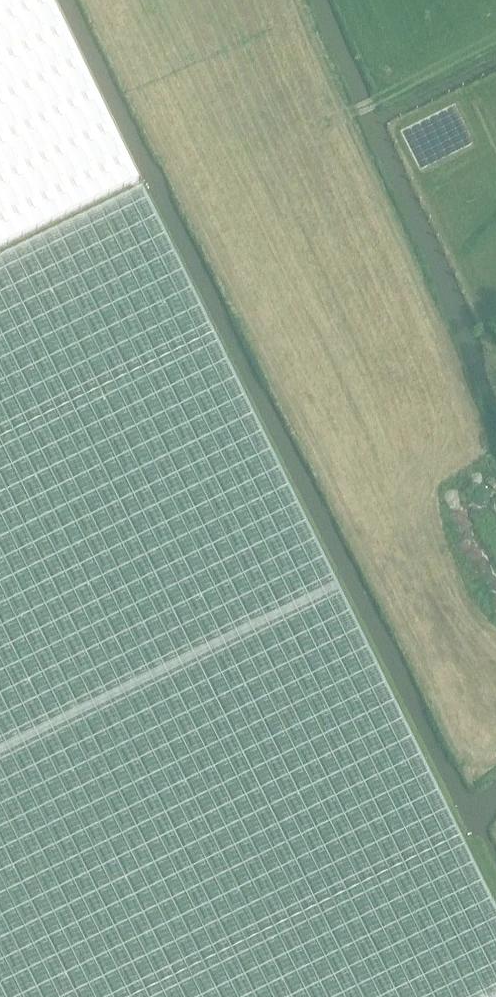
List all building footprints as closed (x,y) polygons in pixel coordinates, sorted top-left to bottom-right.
[(52,0),(0,0),(0,249),(139,182),(52,0)] [(410,737),(278,467),(144,192),(0,262),(0,996),(495,996),(495,912),(410,737)]
